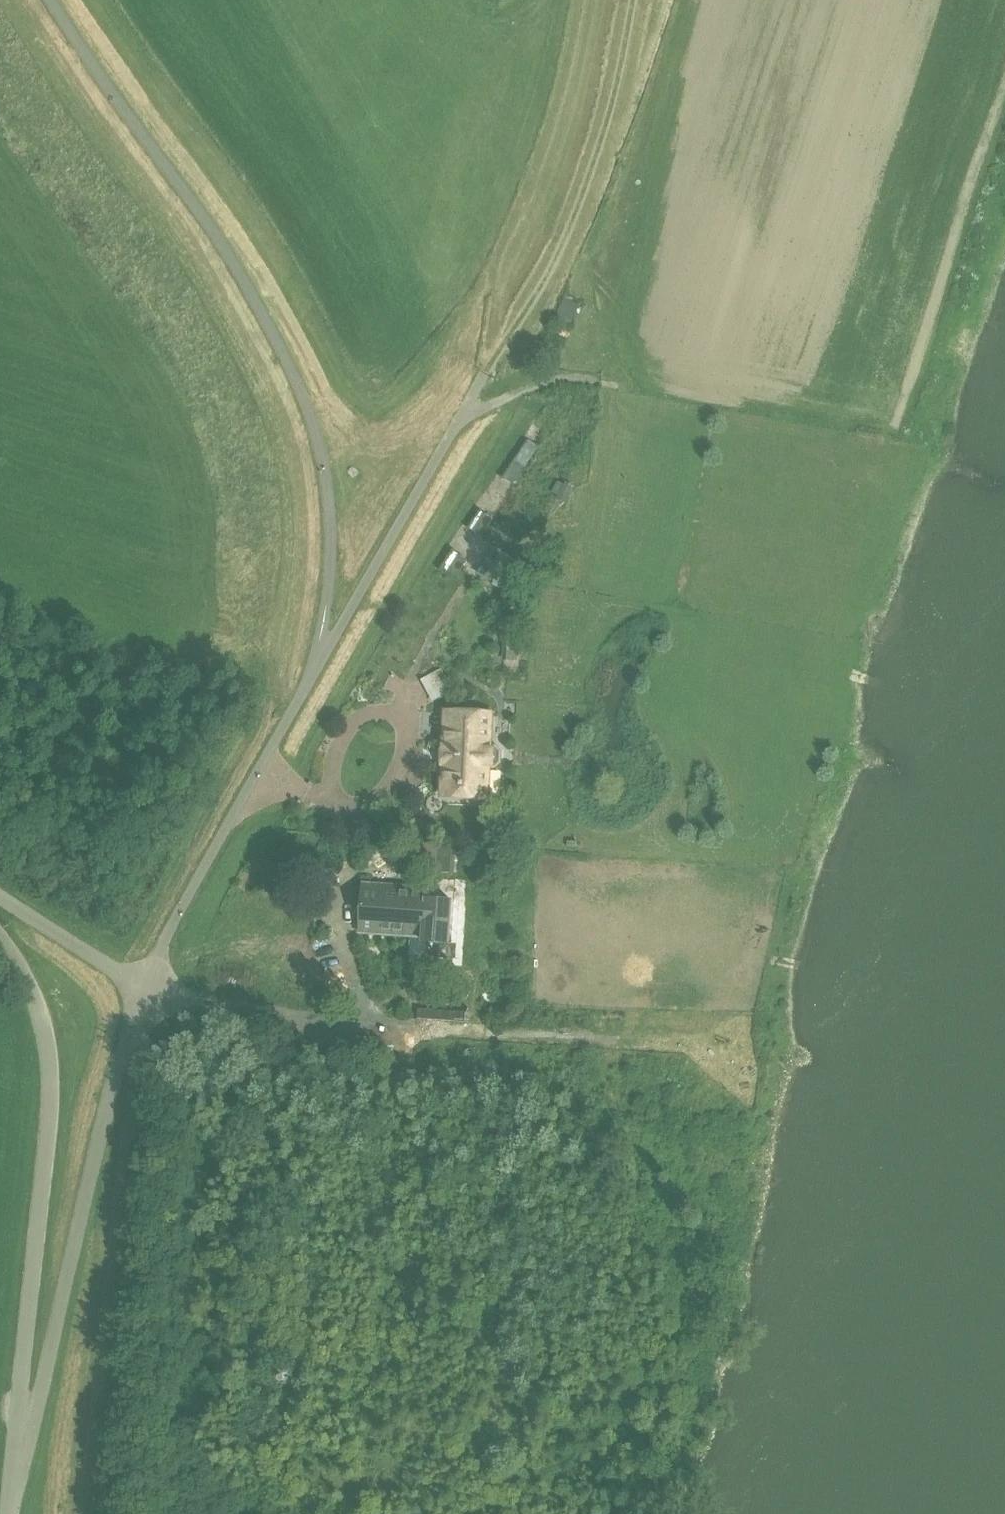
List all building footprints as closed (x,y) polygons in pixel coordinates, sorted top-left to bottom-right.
[(534,462),(524,455),(497,492),(507,499),(534,462)] [(567,481),(558,498),(565,502),(566,503),(575,486),(571,483),(567,481)] [(478,574),(495,587),(515,560),(497,547),(478,574)] [(506,661),(515,662),(516,640),(506,640),(506,661)] [(432,683),(442,703),(459,694),(449,675),(432,683)] [(425,807),(426,809),(427,812),(429,814),(433,815),(437,815),(440,813),(443,810),(444,807),(444,806),(486,808),(488,772),(490,772),(499,765),(500,754),(491,747),(488,747),(490,710),(439,707),(435,795),(431,795),(427,798),(425,801),(425,804),(425,807)] [(360,931),(424,935),(423,940),(449,942),(452,899),(428,897),(428,887),(363,883),(360,931)]
